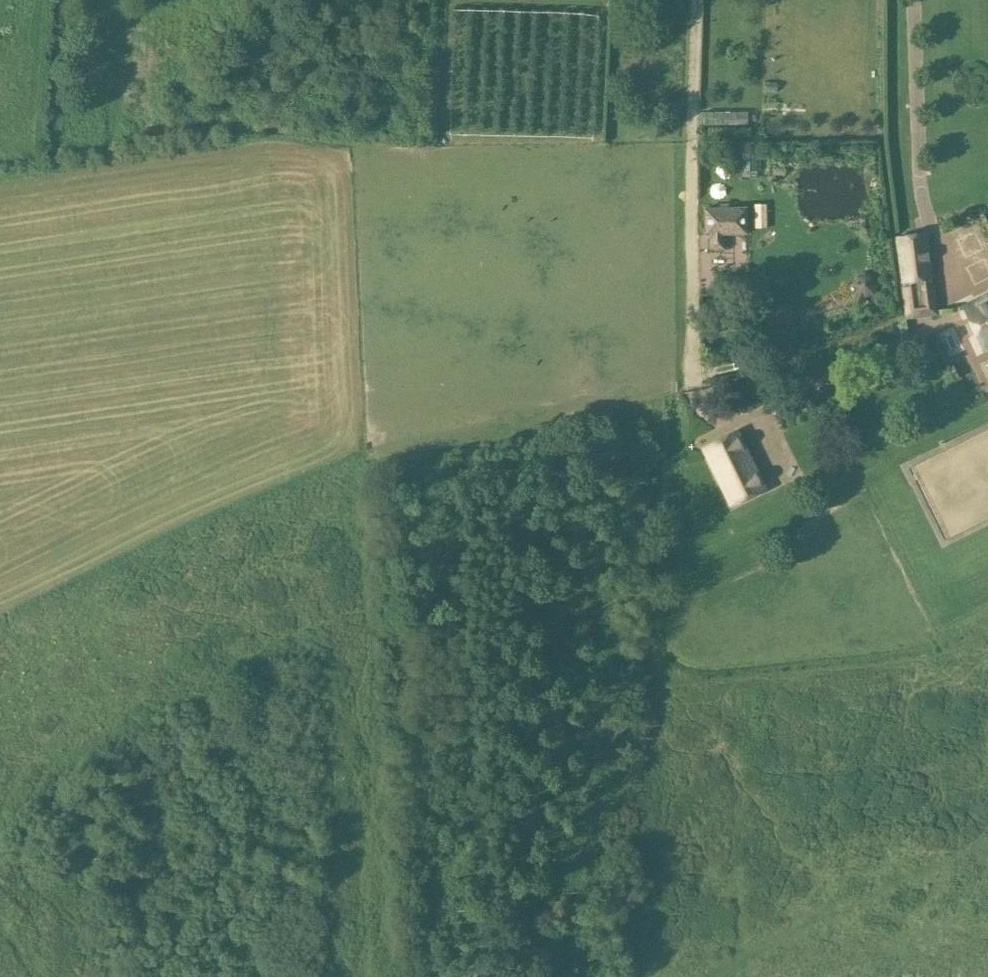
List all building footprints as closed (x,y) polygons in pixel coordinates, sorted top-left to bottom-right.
[(748,124),(748,111),(703,111),(704,124),(748,124)] [(757,176),(757,151),(742,152),(742,176),(757,176)] [(784,176),(787,168),(776,164),(773,172),(784,176)] [(747,233),(747,208),(729,208),(728,202),(720,202),(720,208),(706,208),(706,234),(709,234),(710,249),(725,249),(725,244),(730,244),(729,239),(725,239),(725,233),(747,233)] [(856,216),(852,216),(852,222),(850,222),(850,229),(854,229),(854,224),(866,224),(866,216),(856,217),(856,216)] [(900,284),(904,316),(905,321),(939,316),(934,279),(928,231),(895,236),(902,284),(900,284)] [(731,303),(731,294),(749,294),(749,278),(715,279),(715,297),(727,297),(727,303),(731,303)] [(962,306),(983,349),(987,347),(987,293),(962,306)] [(738,431),(699,450),(729,511),(767,491),(738,431)]
